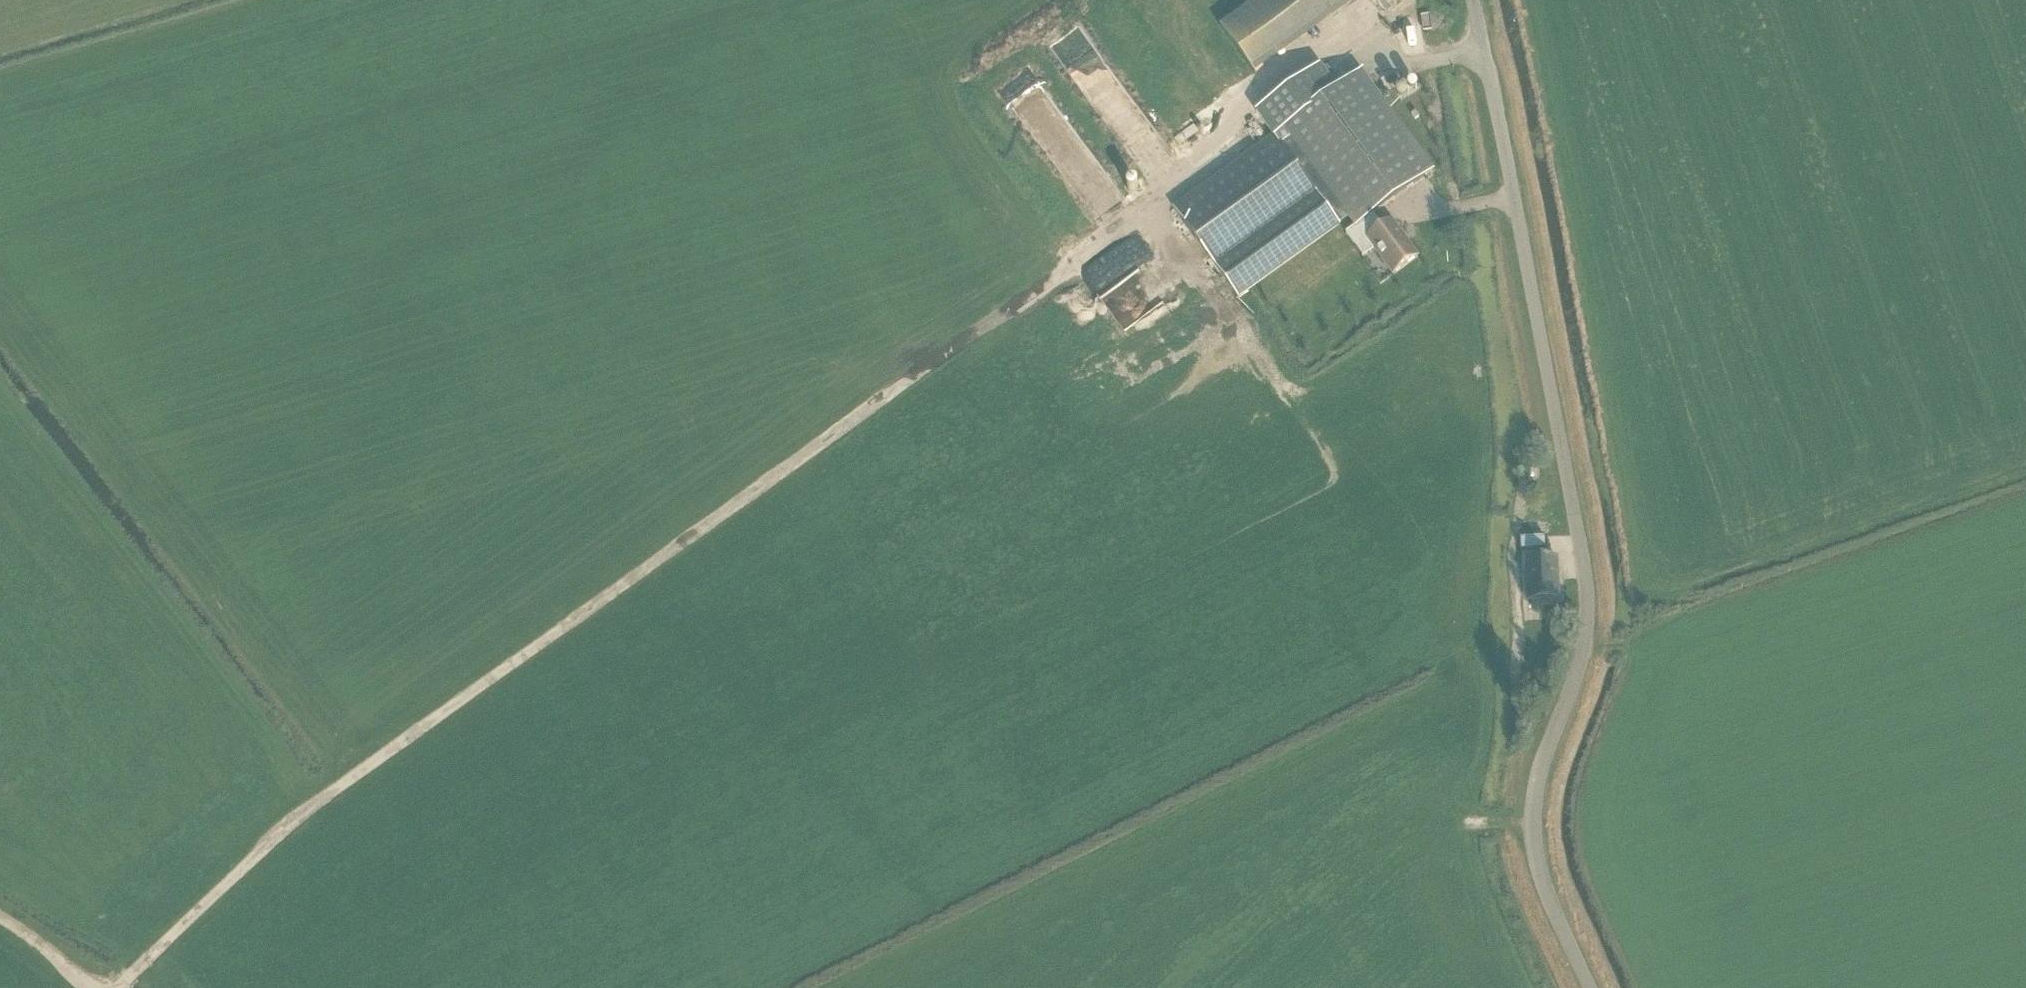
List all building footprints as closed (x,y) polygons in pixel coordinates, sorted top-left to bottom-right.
[(1220,25),(1256,74),(1358,0),(1254,0),(1220,25)] [(1435,170),(1361,69),(1339,86),(1322,62),(1259,108),(1276,132),(1173,207),(1239,298),(1341,224),(1339,222),(1347,216),(1354,226),(1345,233),(1363,257),(1374,249),(1393,275),(1419,256),(1392,218),(1382,225),(1374,213),(1435,170)] [(1190,149),(1189,131),(1169,132),(1170,150),(1190,149)] [(1101,370),(1092,373),(1099,392),(1108,388),(1101,370)] [(1545,536),(1521,537),(1521,538),(1521,549),(1546,548),(1545,536)] [(1527,601),(1561,600),(1559,557),(1525,558),(1527,601)]
